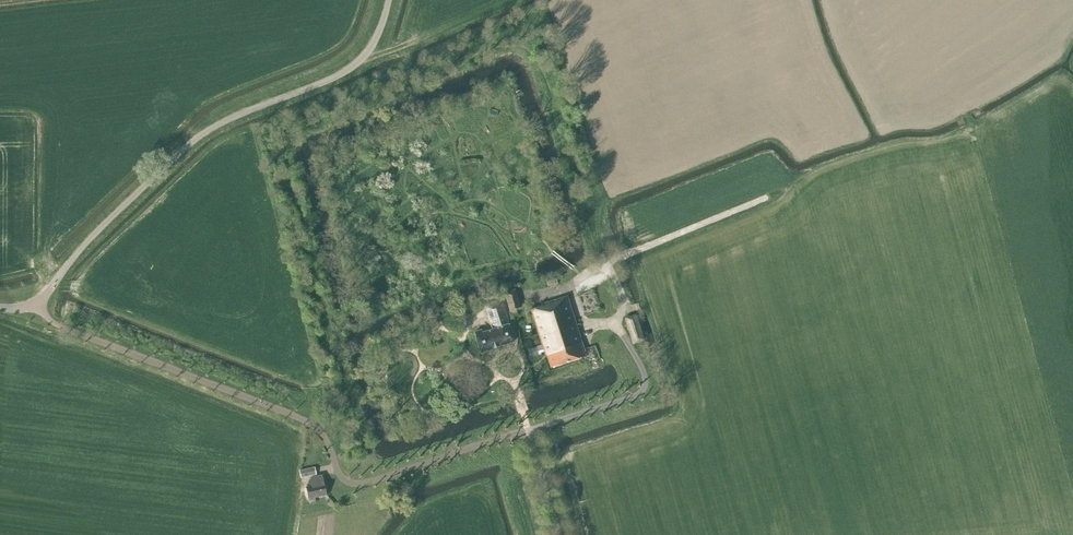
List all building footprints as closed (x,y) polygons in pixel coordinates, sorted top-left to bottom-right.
[(509,311),(520,308),(515,290),(504,293),(509,311)] [(586,356),(581,341),(566,296),(541,304),(542,306),(530,310),(545,355),(546,355),(550,367),(586,356)] [(514,341),(508,324),(500,300),(483,306),(491,330),(482,333),(481,330),(473,332),(480,353),(514,341)] [(633,343),(639,341),(643,339),(635,315),(625,318),(633,343)] [(537,348),(528,351),(530,358),(539,356),(537,348)] [(314,467),(299,470),(301,478),(316,474),(314,467)] [(324,483),(322,475),(310,478),(311,481),(308,481),(309,486),(305,487),(308,499),(309,498),(310,504),(315,503),(314,497),(327,495),(324,483)]
